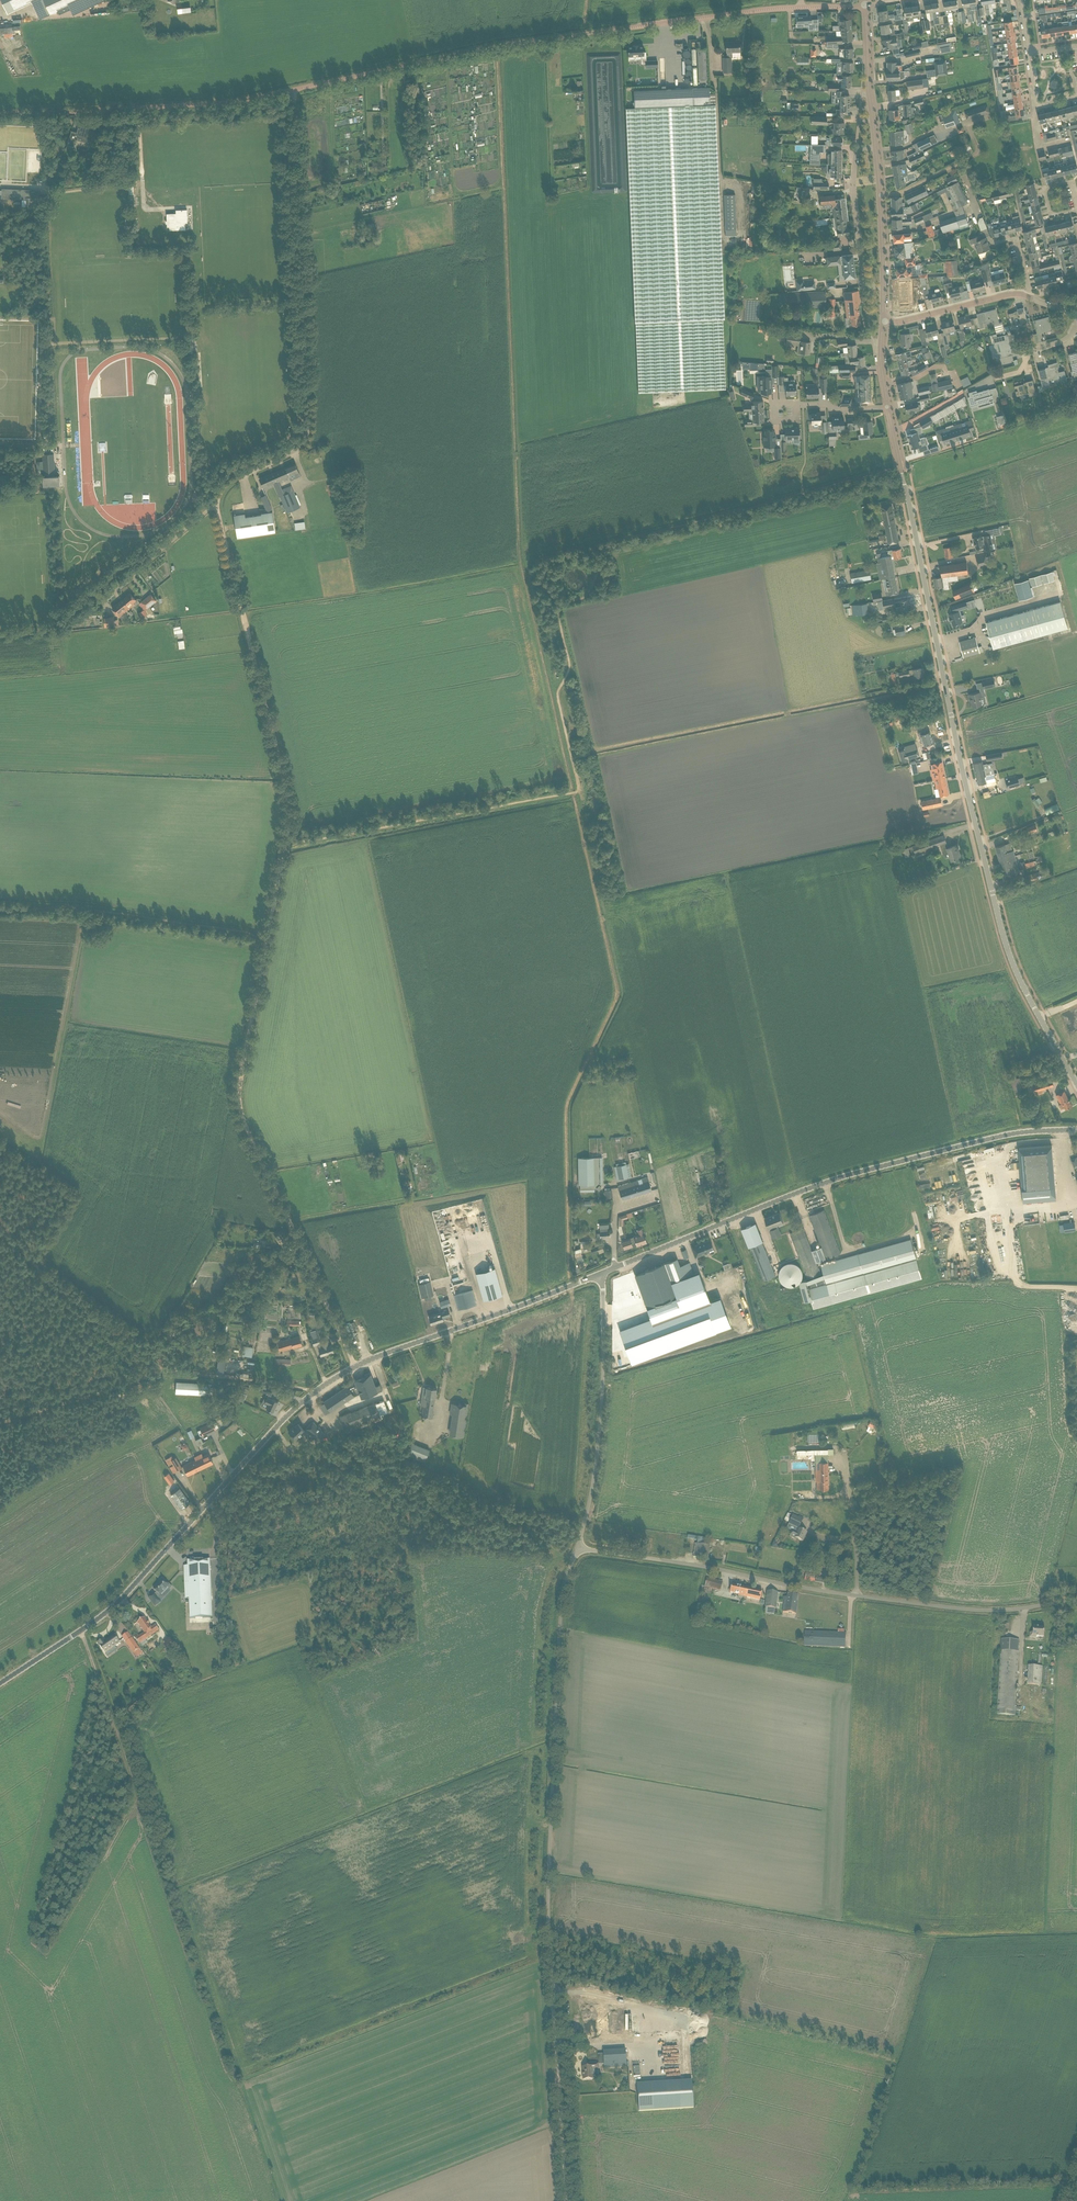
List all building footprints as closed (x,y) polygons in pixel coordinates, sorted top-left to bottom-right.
[(8,14),(38,0),(1,0),(8,14)] [(48,10),(46,11),(48,14),(50,13),(50,14),(58,10),(60,14),(70,9),(73,15),(105,0),(44,0),(48,10)] [(969,0),(962,0),(963,7),(967,7),(969,22),(972,21),(971,14),(969,0)] [(976,3),(976,0),(969,0),(971,14),(974,14),(973,10),(977,10),(977,5),(976,3)] [(988,0),(981,0),(982,4),(985,4),(987,15),(990,14),(988,0)] [(1010,0),(1000,0),(1000,3),(1006,2),(1007,6),(1003,7),(1003,9),(1003,11),(1011,10),(1010,0)] [(951,9),(950,1),(943,2),(945,10),(945,13),(952,12),(951,9)] [(939,16),(941,16),(940,11),(939,3),(932,4),(934,20),(939,19),(938,16),(939,16)] [(925,21),(926,30),(931,30),(929,21),(934,20),(932,4),(925,5),(926,10),(926,13),(927,20),(925,21)] [(920,6),(912,7),(914,18),(917,18),(918,19),(922,19),(920,6)] [(914,18),(912,7),(904,8),(906,21),(908,21),(908,22),(914,20),(914,18)] [(895,18),(894,14),(888,15),(887,11),(879,12),(880,21),(895,18)] [(1047,18),(1046,15),(1045,15),(1039,16),(1040,20),(1044,19),(1045,22),(1044,23),(1045,29),(1041,29),(1043,37),(1049,36),(1047,22),(1048,22),(1047,18)] [(811,16),(797,17),(797,22),(797,23),(802,23),(803,23),(803,26),(808,26),(808,31),(818,30),(818,19),(817,19),(811,20),(811,16)] [(851,29),(851,19),(844,20),(844,16),(838,17),(838,21),(840,21),(841,30),(851,29)] [(1069,25),(1070,33),(1076,32),(1075,19),(1071,20),(1072,25),(1069,25)] [(1005,26),(1006,30),(1014,28),(1013,21),(1007,22),(1001,23),(1001,27),(1005,26)] [(1051,22),(1048,22),(1047,22),(1049,36),(1056,35),(1055,27),(1052,28),(1051,22)] [(1058,27),(1055,27),(1056,35),(1063,34),(1062,26),(1061,22),(1058,22),(1058,27)] [(12,27),(12,23),(0,24),(0,33),(0,35),(13,35),(12,27)] [(881,25),(882,34),(890,32),(889,29),(893,28),(892,24),(881,25)] [(1069,25),(1062,26),(1063,34),(1070,33),(1069,25)] [(1002,30),(1003,37),(1015,35),(1014,28),(1006,30),(1002,30)] [(851,30),(851,29),(841,30),(841,36),(829,37),(826,37),(826,45),(829,44),(836,44),(842,43),(842,42),(852,41),(851,30)] [(898,48),(897,42),(898,42),(898,40),(905,39),(904,33),(897,34),(895,34),(890,35),(890,39),(883,40),(884,49),(893,48),(893,49),(898,48)] [(1007,40),(1008,43),(1016,42),(1015,35),(1003,37),(999,38),(1000,41),(1007,40)] [(920,48),(928,46),(928,41),(912,45),(913,50),(920,48)] [(727,58),(723,58),(723,73),(732,72),(731,58),(732,58),(732,56),(740,56),(740,52),(740,51),(741,51),(741,44),(739,44),(739,43),(732,43),(732,42),(726,42),(727,58)] [(951,46),(950,42),(938,45),(939,50),(941,49),(942,52),(950,50),(949,46),(951,46)] [(1004,44),(1005,51),(1017,49),(1016,42),(1008,43),(1004,44)] [(853,48),(849,48),(849,45),(844,44),(839,45),(839,57),(848,57),(853,57),(853,48)] [(628,47),(628,57),(641,56),(641,59),(646,59),(645,53),(643,53),(643,47),(638,47),(638,46),(632,46),(632,47),(628,47)] [(904,53),(905,58),(921,54),(920,48),(913,50),(904,53)] [(697,49),(698,80),(708,80),(707,49),(697,49)] [(1009,54),(1010,57),(1018,56),(1017,49),(1005,51),(1003,51),(1003,55),(1009,54)] [(1018,56),(1010,57),(1010,61),(1005,61),(1006,65),(1011,64),(1019,63),(1018,56)] [(945,60),(935,62),(937,76),(947,75),(945,60)] [(847,71),(853,71),(853,63),(843,62),(842,74),(847,74),(847,71)] [(887,63),(888,71),(902,71),(902,62),(897,63),(893,63),(887,63)] [(1009,68),(1010,74),(1018,73),(1017,66),(1009,68)] [(902,71),(888,71),(888,81),(900,80),(903,80),(905,78),(905,71),(904,71),(902,71)] [(841,87),(844,87),(850,87),(850,83),(851,83),(851,76),(848,76),(848,73),(847,74),(842,74),(838,74),(838,81),(842,81),(841,87)] [(1007,82),(1011,82),(1011,81),(1019,80),(1018,73),(1010,74),(1011,78),(1007,79),(1007,82)] [(907,81),(908,90),(924,88),(922,79),(907,81)] [(1011,81),(1011,82),(1012,88),(1020,87),(1019,80),(1011,81)] [(1007,96),(1009,96),(1021,94),(1020,87),(1012,88),(1013,92),(1006,93),(1007,96)] [(724,319),(715,93),(709,94),(709,88),(634,91),(634,108),(626,108),(629,195),(638,393),(725,389),(722,319),(724,319)] [(888,90),(889,100),(900,100),(900,95),(900,90),(895,90),(888,90)] [(840,98),(840,103),(849,104),(849,95),(844,95),(844,91),(838,91),(832,91),(831,95),(836,96),(836,98),(840,98)] [(1023,100),(1023,97),(1022,97),(1021,94),(1009,96),(1009,99),(1014,98),(1014,102),(1022,101),(1022,100),(1023,100)] [(1023,108),(1023,105),(1022,101),(1014,102),(1015,109),(1023,108)] [(849,104),(840,103),(840,109),(836,109),(836,116),(844,116),(844,112),(849,112),(849,104)] [(899,110),(899,109),(889,110),(890,120),(900,119),(899,115),(904,115),(904,116),(909,116),(909,114),(912,114),(911,104),(903,104),(904,109),(899,110)] [(1074,117),(1072,106),(1065,108),(1067,118),(1074,117)] [(978,116),(976,108),(965,111),(967,119),(978,116)] [(1024,108),(1012,109),(1012,112),(1016,112),(1016,116),(1024,115),(1024,114),(1025,114),(1025,111),(1024,111),(1023,108),(1024,108)] [(1052,112),(1054,122),(1055,127),(1058,127),(1057,122),(1061,122),(1060,118),(1058,110),(1058,109),(1058,108),(1054,110),(1055,111),(1052,112)] [(1065,108),(1058,110),(1060,118),(1062,118),(1063,121),(1068,120),(1067,118),(1065,108)] [(955,110),(942,114),(944,121),(946,127),(948,126),(960,123),(955,110)] [(1045,113),(1047,121),(1047,124),(1053,122),(1054,122),(1052,112),(1045,113)] [(1040,123),(1047,121),(1045,113),(1038,115),(1040,123)] [(811,124),(826,125),(826,117),(811,117),(811,124)] [(834,133),(843,133),(843,123),(834,123),(834,128),(830,128),(830,134),(834,133)] [(910,123),(905,125),(907,133),(914,131),(911,123),(910,123)] [(85,142),(91,144),(95,128),(90,126),(89,129),(81,126),(80,129),(78,128),(75,137),(82,138),(83,136),(87,137),(85,142)] [(903,136),(904,136),(903,131),(896,131),(890,131),(891,145),(901,145),(901,144),(904,144),(904,140),(903,140),(903,136)] [(918,155),(924,152),(922,149),(937,142),(933,135),(912,145),(916,152),(907,156),(909,159),(918,155)] [(67,144),(74,147),(76,139),(69,137),(67,144)] [(832,146),(842,146),(842,145),(843,145),(843,141),(842,141),(842,137),(826,137),(826,142),(831,142),(832,142),(832,146)] [(972,151),(968,142),(962,145),(966,154),(972,151)] [(825,152),(825,145),(822,144),(817,145),(810,145),(810,146),(810,156),(819,156),(819,152),(822,152),(825,152)] [(841,165),(842,150),(831,150),(831,154),(828,154),(828,155),(827,160),(831,160),(831,164),(841,165)] [(904,150),(892,151),(892,160),(901,159),(901,153),(904,153),(904,150)] [(927,150),(924,152),(918,155),(909,159),(911,164),(930,156),(927,150)] [(1062,163),(1065,174),(1071,173),(1069,165),(1069,161),(1062,163)] [(892,166),(895,178),(908,176),(908,175),(915,174),(914,171),(908,172),(906,163),(892,166)] [(1065,174),(1062,163),(1055,165),(1056,168),(1058,176),(1065,174)] [(831,172),(831,177),(841,177),(841,165),(831,164),(827,164),(827,171),(831,172)] [(1056,168),(1049,170),(1051,178),(1058,176),(1056,168)] [(1051,178),(1049,170),(1042,172),(1044,179),(1051,178)] [(908,176),(895,178),(896,187),(906,185),(905,181),(915,179),(915,174),(908,175),(908,176)] [(946,179),(949,185),(958,181),(955,175),(946,179)] [(968,203),(958,182),(953,184),(946,188),(951,199),(948,200),(950,203),(956,216),(960,227),(963,226),(968,225),(962,205),(968,203)] [(1026,185),(1028,192),(1036,190),(1034,183),(1026,185)] [(914,202),(929,195),(927,191),(925,186),(905,195),(908,204),(914,202)] [(799,192),(798,199),(810,200),(810,195),(808,195),(809,188),(801,187),(800,192),(799,192)] [(1013,188),(1005,190),(1007,197),(1014,195),(1013,188)] [(41,192),(35,192),(34,191),(32,191),(32,190),(2,189),(2,190),(1,199),(26,200),(26,209),(40,209),(41,194),(41,192)] [(1005,190),(999,192),(1000,199),(1007,197),(1005,190)] [(1028,192),(1029,199),(1037,197),(1036,190),(1028,192)] [(999,192),(992,194),(994,201),(1000,199),(999,192)] [(994,201),(992,194),(985,195),(987,202),(994,201)] [(725,230),(726,236),(736,236),(736,230),(735,195),(724,195),(725,230)] [(834,203),(834,200),(833,195),(820,197),(819,197),(820,204),(820,205),(831,203),(834,203)] [(891,198),(892,206),(905,205),(905,203),(902,203),(902,197),(891,198)] [(1039,203),(1037,197),(1029,199),(1024,200),(1025,203),(1030,202),(1031,205),(1039,203)] [(847,213),(845,198),(840,199),(840,198),(838,198),(838,199),(834,200),(834,203),(831,203),(831,208),(832,208),(833,218),(837,217),(837,215),(847,213)] [(1031,205),(1033,212),(1041,210),(1039,203),(1031,205)] [(892,216),(904,216),(903,212),(911,212),(913,210),(914,211),(918,209),(915,204),(909,206),(908,207),(905,207),(905,205),(892,206),(892,210),(891,210),(891,211),(891,213),(892,213),(892,216)] [(167,214),(168,229),(170,228),(170,231),(185,230),(185,223),(187,223),(186,210),(173,211),(174,214),(167,214)] [(1033,212),(1034,219),(1042,217),(1041,210),(1033,212)] [(847,228),(846,220),(848,220),(847,213),(837,215),(837,217),(833,218),(836,218),(838,229),(837,230),(838,237),(843,236),(843,235),(849,235),(848,228),(847,228)] [(914,220),(916,225),(925,222),(924,221),(922,216),(914,220)] [(982,216),(976,219),(980,230),(986,228),(982,216)] [(1042,217),(1034,219),(1036,226),(1044,224),(1042,217)] [(902,224),(911,223),(911,219),(906,219),(906,218),(900,218),(900,219),(892,220),(893,228),(902,228),(902,224)] [(1023,229),(1021,224),(1020,218),(1013,220),(1016,231),(1023,229)] [(1016,231),(1013,220),(1010,221),(1010,219),(1006,220),(1009,233),(1016,231)] [(1003,223),(1000,223),(999,223),(1002,234),(1009,233),(1006,220),(1003,221),(1003,223)] [(1072,220),(1065,222),(1067,230),(1074,228),(1072,220)] [(1065,222),(1059,224),(1061,232),(1067,230),(1065,222)] [(1002,234),(999,223),(1000,223),(999,223),(997,223),(997,225),(993,226),(993,228),(989,229),(992,236),(995,235),(995,236),(996,236),(997,237),(999,236),(999,235),(1002,234)] [(364,225),(366,234),(375,233),(374,224),(364,225)] [(1059,224),(1052,225),(1054,233),(1061,232),(1059,224)] [(926,227),(929,236),(934,234),(931,225),(926,227)] [(1054,233),(1052,225),(1045,227),(1047,235),(1054,233)] [(1023,232),(1025,239),(1033,237),(1037,236),(1035,229),(1023,232)] [(904,238),(912,238),(911,233),(899,234),(893,235),(894,242),(904,242),(904,238)] [(977,249),(978,254),(990,249),(986,238),(981,240),(979,236),(974,238),(970,240),(971,244),(976,243),(978,249),(977,249)] [(1025,239),(1027,246),(1035,244),(1033,237),(1025,239)] [(832,240),(833,251),(841,250),(840,243),(838,243),(837,240),(832,240)] [(898,247),(895,247),(895,252),(896,257),(902,256),(905,256),(904,252),(909,252),(909,251),(908,247),(911,246),(913,246),(912,242),(910,242),(909,242),(904,243),(898,244),(898,247)] [(1027,246),(1028,252),(1036,250),(1035,247),(1039,246),(1038,243),(1035,244),(1027,246)] [(1028,252),(1030,259),(1038,257),(1041,256),(1040,250),(1036,250),(1028,252)] [(826,257),(827,265),(840,264),(841,272),(843,272),(844,279),(855,278),(852,254),(826,257)] [(910,257),(905,258),(906,266),(915,265),(915,257),(910,257)] [(1038,257),(1030,259),(1032,266),(1037,265),(1040,264),(1038,257)] [(946,262),(947,276),(960,274),(958,260),(946,262)] [(963,273),(975,268),(973,262),(960,267),(963,273)] [(897,269),(898,277),(921,274),(921,269),(916,269),(916,268),(916,266),(907,267),(907,269),(897,269)] [(990,267),(985,268),(987,279),(992,278),(994,285),(998,284),(997,284),(1006,282),(1004,272),(992,275),(990,267)] [(1064,282),(1065,282),(1062,270),(1055,272),(1058,283),(1061,283),(1062,284),(1064,283),(1064,282)] [(1058,283),(1055,272),(1050,273),(1051,277),(1049,277),(1051,285),(1058,283)] [(1042,279),(1041,276),(1035,277),(1036,281),(1037,289),(1044,287),(1042,279)] [(925,277),(919,278),(921,285),(924,294),(925,299),(929,298),(930,303),(942,300),(942,298),(942,297),(941,297),(940,292),(939,289),(938,288),(935,289),(934,290),(935,293),(929,294),(927,284),(925,277)] [(1049,277),(1042,279),(1044,287),(1051,285),(1049,277)] [(802,280),(796,281),(797,291),(815,289),(814,282),(802,283),(802,280)] [(909,280),(898,281),(898,288),(909,288),(909,280)] [(985,289),(983,280),(971,283),(972,290),(972,291),(973,292),(985,289)] [(948,283),(944,285),(944,287),(946,292),(950,291),(951,298),(961,295),(960,292),(964,291),(963,286),(959,287),(953,288),(952,286),(949,287),(948,283)] [(779,293),(780,309),(826,307),(826,291),(779,293)] [(851,291),(844,292),(846,313),(846,318),(845,318),(846,327),(851,326),(860,325),(858,304),(860,304),(858,291),(851,291)] [(910,304),(899,304),(899,312),(910,311),(910,304)] [(1010,319),(1012,326),(1027,322),(1026,318),(1024,308),(1017,309),(1018,313),(1016,313),(1016,312),(1009,314),(1010,318),(1009,318),(1009,319),(1010,319)] [(978,318),(973,319),(975,325),(975,326),(976,330),(984,328),(983,324),(983,321),(989,319),(989,320),(990,319),(993,318),(994,324),(997,334),(1005,332),(1002,322),(999,322),(997,314),(996,309),(986,312),(986,313),(984,313),(984,312),(976,314),(978,318)] [(738,322),(745,322),(746,313),(738,313),(738,322)] [(965,317),(958,318),(960,324),(961,328),(962,332),(963,332),(966,331),(965,327),(972,325),(970,321),(969,316),(965,317),(965,316),(964,316),(965,317)] [(1036,331),(1037,331),(1037,333),(1034,334),(1036,343),(1041,341),(1039,333),(1052,330),(1050,323),(1051,323),(1050,321),(1050,322),(1049,317),(1034,321),(1036,331)] [(953,322),(954,322),(954,321),(953,321),(953,320),(942,323),(943,328),(944,333),(955,330),(953,322)] [(934,340),(933,335),(939,334),(938,329),(936,324),(926,327),(928,336),(925,337),(926,340),(926,341),(934,340)] [(804,354),(809,354),(810,343),(801,341),(800,343),(798,343),(799,336),(788,334),(787,344),(799,345),(799,348),(797,348),(797,354),(803,355),(804,354)] [(910,346),(910,334),(901,334),(902,346),(910,346)] [(996,334),(992,335),(994,345),(999,344),(1001,351),(996,352),(998,358),(1007,356),(1006,353),(1010,352),(1009,347),(1011,347),(1008,334),(997,337),(996,334)] [(945,348),(945,346),(942,336),(938,337),(940,347),(941,347),(944,357),(947,356),(945,348)] [(849,357),(852,356),(857,356),(856,344),(847,345),(847,346),(848,353),(844,353),(844,357),(848,357),(849,357)] [(896,355),(897,361),(906,358),(905,356),(910,354),(909,351),(896,355)] [(1076,352),(1068,354),(1072,370),(1071,371),(1072,376),(1073,380),(1076,379),(1076,354),(1076,352)] [(864,366),(863,356),(857,357),(857,356),(852,356),(849,357),(850,363),(856,363),(856,367),(864,366)] [(900,369),(910,366),(912,365),(911,362),(915,360),(914,357),(910,358),(911,361),(907,362),(906,358),(897,361),(900,369)] [(764,363),(742,362),(743,365),(749,365),(749,370),(759,370),(759,369),(764,368),(764,363)] [(1067,381),(1064,371),(1058,372),(1058,368),(1059,368),(1057,362),(1048,365),(1049,368),(1046,369),(1045,368),(1038,370),(1040,375),(1042,384),(1043,388),(1050,386),(1050,384),(1056,383),(1056,384),(1060,383),(1067,381)] [(927,368),(929,367),(927,364),(925,365),(924,364),(917,369),(920,373),(927,368)] [(910,366),(900,369),(902,376),(915,372),(914,366),(910,367),(910,366)] [(936,374),(930,375),(932,384),(932,386),(933,391),(953,387),(951,379),(938,383),(936,374)] [(772,385),(772,379),(770,379),(770,376),(757,377),(757,384),(760,384),(761,393),(765,393),(766,394),(769,394),(770,393),(771,393),(771,385),(772,385)] [(788,383),(787,377),(784,378),(784,376),(778,377),(778,384),(785,384),(786,395),(790,395),(790,396),(794,395),(794,394),(796,394),(796,389),(797,389),(797,384),(795,384),(795,383),(788,384),(788,383)] [(870,388),(869,376),(859,376),(854,376),(854,381),(859,381),(859,389),(870,388)] [(1028,393),(1029,397),(1036,395),(1032,380),(1026,382),(1026,383),(1014,386),(1017,396),(1028,393)] [(897,385),(901,400),(914,397),(912,391),(909,391),(909,389),(913,388),(911,381),(897,385)] [(819,397),(818,386),(811,386),(811,387),(806,387),(806,397),(819,397)] [(918,389),(919,395),(930,392),(933,391),(932,386),(929,386),(918,389)] [(870,401),(870,388),(859,389),(860,397),(855,397),(855,402),(860,402),(870,401)] [(752,399),(754,394),(742,389),(740,394),(752,399)] [(970,397),(968,397),(971,407),(978,405),(979,407),(991,403),(990,401),(993,400),(994,400),(992,396),(992,395),(991,395),(989,389),(983,391),(984,392),(977,394),(977,392),(976,391),(969,393),(970,397)] [(763,410),(763,401),(752,401),(752,405),(746,405),(746,406),(743,406),(743,411),(752,411),(763,410)] [(921,408),(921,405),(920,405),(918,405),(918,401),(905,404),(907,413),(910,412),(910,413),(915,412),(915,411),(919,410),(919,409),(921,409),(921,408)] [(764,422),(763,410),(752,411),(753,419),(749,419),(749,421),(744,421),(744,426),(753,426),(753,422),(764,422)] [(820,422),(820,412),(816,412),(816,413),(816,412),(816,413),(811,413),(811,414),(810,414),(809,414),(810,419),(811,419),(811,424),(819,424),(819,430),(822,430),(822,432),(827,432),(827,422),(820,422)] [(844,429),(844,418),(838,418),(838,417),(838,416),(834,417),(834,418),(832,418),(832,427),(828,427),(828,439),(836,439),(836,430),(844,429)] [(930,417),(920,422),(922,426),(930,421),(931,423),(933,423),(930,417)] [(963,426),(966,437),(972,435),(971,430),(975,429),(972,419),(966,421),(967,425),(963,426)] [(861,434),(859,435),(859,440),(869,439),(869,434),(872,433),(871,421),(866,422),(859,422),(860,427),(861,434)] [(954,425),(959,440),(966,437),(963,426),(959,427),(957,424),(954,425)] [(951,442),(959,440),(954,425),(951,426),(951,430),(948,431),(951,442)] [(800,439),(800,432),(799,432),(799,427),(793,428),(793,429),(785,429),(785,440),(794,439),(795,445),(799,444),(799,439),(800,439)] [(911,434),(907,435),(909,442),(920,439),(918,434),(921,433),(919,427),(910,430),(911,434)] [(943,439),(945,444),(951,442),(948,431),(944,432),(942,429),(937,430),(940,440),(943,439)] [(763,447),(774,446),(774,445),(776,444),(775,434),(773,434),(773,430),(765,430),(765,440),(763,440),(763,447)] [(920,439),(909,442),(911,449),(917,447),(918,453),(929,449),(927,444),(925,445),(925,443),(921,444),(920,439)] [(43,461),(37,462),(37,471),(43,471),(44,476),(43,476),(43,486),(60,485),(59,475),(59,473),(57,471),(54,471),(54,454),(43,455),(43,461)] [(295,464),(277,471),(281,480),(289,476),(290,480),(300,475),(298,472),(295,464)] [(281,480),(277,471),(260,479),(263,488),(276,482),(279,487),(276,488),(287,514),(300,508),(291,486),(282,490),(278,481),(281,480)] [(261,497),(267,511),(272,509),(266,495),(261,497)] [(892,506),(882,508),(889,543),(898,541),(892,506)] [(261,515),(245,517),(245,514),(233,515),(237,538),(275,532),(272,512),(261,513),(261,515)] [(992,529),(993,535),(1000,534),(1000,533),(1003,532),(1002,526),(999,527),(999,528),(992,529)] [(993,549),(990,535),(984,536),(982,537),(982,536),(981,536),(980,536),(979,537),(974,538),(973,539),(973,542),(975,542),(976,549),(986,547),(987,551),(993,549)] [(944,548),(945,558),(953,557),(952,547),(944,548)] [(900,548),(888,551),(890,557),(891,556),(892,560),(902,557),(900,548)] [(986,553),(975,556),(979,568),(990,565),(986,553)] [(884,573),(885,579),(895,577),(891,556),(890,557),(878,559),(879,563),(878,563),(879,570),(882,570),(882,574),(884,573)] [(942,577),(934,578),(935,588),(941,587),(943,587),(943,589),(949,589),(948,581),(947,577),(957,576),(968,574),(967,568),(967,562),(940,566),(942,577)] [(869,570),(850,573),(852,583),(871,579),(869,570)] [(1052,572),(1041,575),(1043,584),(1055,580),(1052,572)] [(1041,575),(1029,578),(1031,587),(1043,584),(1041,575)] [(886,596),(899,593),(895,577),(885,579),(887,586),(883,587),(884,592),(886,591),(886,596)] [(1033,596),(1028,579),(1014,583),(1019,600),(1033,596)] [(972,584),(953,591),(956,600),(974,592),(975,592),(972,584)] [(130,593),(121,601),(128,609),(134,604),(133,602),(136,600),(130,593)] [(151,594),(142,602),(147,609),(149,607),(150,607),(156,601),(151,594)] [(910,607),(910,604),(909,603),(908,599),(895,602),(894,598),(889,600),(883,601),(884,610),(896,607),(896,611),(904,609),(910,608),(910,607)] [(128,609),(121,601),(112,608),(119,616),(128,609)] [(986,622),(993,649),(1068,628),(1060,601),(986,622)] [(957,624),(962,622),(958,610),(968,607),(966,602),(952,606),(953,611),(954,611),(954,612),(949,614),(950,617),(949,617),(950,621),(951,621),(953,625),(954,625),(954,626),(955,625),(956,625),(957,625),(957,624)] [(869,613),(868,608),(867,603),(852,605),(853,615),(869,613)] [(145,609),(139,613),(142,618),(148,614),(145,610),(145,609)] [(115,625),(114,617),(110,617),(110,618),(104,618),(105,626),(115,625)] [(895,627),(897,636),(905,634),(904,625),(895,627)] [(174,636),(183,636),(183,626),(174,627),(174,636)] [(978,647),(976,637),(959,642),(963,657),(980,653),(980,652),(978,647)] [(922,668),(899,672),(901,678),(911,676),(910,675),(915,674),(916,678),(923,676),(922,668)] [(891,674),(893,687),(899,686),(896,673),(891,674)] [(994,679),(982,682),(983,688),(995,686),(994,679)] [(974,693),(969,695),(970,700),(971,700),(972,702),(973,707),(982,705),(982,704),(986,704),(985,696),(982,696),(981,692),(974,693)] [(925,731),(919,733),(921,742),(923,741),(925,746),(933,744),(930,732),(926,733),(925,731)] [(919,756),(917,748),(906,751),(905,750),(899,751),(902,761),(908,760),(908,759),(919,756)] [(973,763),(979,785),(992,781),(992,780),(996,779),(994,773),(990,774),(987,763),(983,765),(982,761),(973,763)] [(934,764),(931,764),(933,773),(935,772),(937,779),(935,780),(936,787),(936,789),(934,789),(936,797),(948,794),(942,762),(934,763),(934,764)] [(1018,777),(1005,781),(1007,788),(1020,785),(1018,777)] [(930,784),(920,786),(922,799),(927,798),(926,795),(932,794),(930,784)] [(923,809),(936,806),(935,798),(921,801),(923,809)] [(1043,809),(1046,814),(1058,809),(1056,803),(1043,809)] [(895,839),(896,844),(919,837),(918,833),(895,839)] [(913,846),(910,847),(912,855),(915,854),(916,857),(937,850),(936,847),(940,846),(943,854),(942,854),(943,855),(943,854),(943,855),(945,858),(950,856),(951,861),(961,857),(956,845),(948,848),(944,835),(938,837),(913,846)] [(1016,875),(1020,874),(1014,850),(1008,852),(1006,844),(996,847),(1005,880),(1017,877),(1016,875)] [(903,849),(906,858),(911,856),(908,848),(903,849)] [(1037,879),(1036,873),(1029,875),(1025,876),(1027,882),(1037,879)] [(1061,1022),(1065,1031),(1066,1030),(1070,1038),(1076,1035),(1076,1022),(1075,1023),(1072,1016),(1066,1019),(1061,1022)] [(1011,1079),(1014,1092),(1027,1088),(1023,1075),(1011,1079)] [(1033,1086),(1036,1095),(1039,1094),(1043,1093),(1042,1090),(1045,1089),(1045,1088),(1053,1086),(1052,1080),(1033,1086)] [(1056,1095),(1061,1104),(1059,1105),(1061,1109),(1065,1107),(1066,1109),(1072,1106),(1064,1091),(1056,1095)] [(1018,1148),(1023,1203),(1056,1200),(1052,1145),(1018,1148)] [(580,1189),(598,1189),(598,1190),(601,1187),(600,1186),(600,1157),(578,1158),(578,1185),(580,1185),(580,1189)] [(629,1177),(626,1164),(616,1167),(619,1179),(629,1177)] [(618,1186),(622,1200),(652,1190),(648,1177),(618,1186)] [(824,1210),(809,1215),(811,1219),(811,1220),(811,1221),(821,1247),(826,1259),(840,1254),(824,1210)] [(783,1223),(779,1213),(765,1219),(769,1229),(783,1223)] [(1063,1224),(1065,1232),(1076,1230),(1074,1222),(1063,1224)] [(749,1247),(762,1242),(763,1241),(756,1223),(741,1229),(749,1248),(749,1247)] [(621,1241),(624,1249),(636,1245),(637,1246),(647,1242),(642,1228),(637,1230),(639,1234),(633,1236),(634,1237),(621,1241)] [(803,1228),(790,1233),(792,1238),(811,1287),(823,1282),(822,1278),(816,1263),(812,1251),(805,1233),(803,1228)] [(801,1282),(799,1284),(805,1303),(811,1301),(812,1301),(815,1309),(922,1278),(916,1258),(911,1239),(822,1264),(825,1277),(822,1278),(823,1282),(811,1287),(811,1288),(810,1289),(807,1280),(802,1281),(801,1282)] [(691,1247),(695,1257),(704,1254),(704,1252),(713,1248),(710,1240),(691,1247)] [(749,1247),(763,1281),(776,1276),(762,1242),(749,1247)] [(821,1247),(812,1251),(816,1263),(826,1259),(821,1247)] [(580,1248),(576,1249),(577,1253),(575,1253),(578,1264),(585,1262),(580,1248)] [(677,1258),(664,1263),(671,1283),(694,1274),(689,1262),(680,1266),(677,1258)] [(645,1271),(635,1275),(647,1307),(676,1297),(671,1283),(664,1263),(645,1270),(645,1271)] [(781,1266),(781,1267),(780,1268),(780,1269),(779,1270),(779,1271),(778,1272),(778,1274),(778,1275),(778,1276),(778,1277),(778,1278),(779,1280),(779,1281),(780,1282),(781,1283),(782,1284),(783,1285),(784,1285),(785,1286),(786,1286),(787,1287),(788,1287),(790,1287),(791,1287),(793,1287),(794,1286),(795,1286),(796,1285),(797,1285),(799,1284),(800,1283),(800,1282),(801,1282),(801,1281),(801,1280),(802,1279),(802,1278),(802,1276),(802,1275),(802,1274),(802,1273),(802,1272),(802,1271),(802,1270),(801,1269),(800,1268),(800,1267),(799,1267),(799,1266),(798,1265),(797,1265),(796,1264),(795,1264),(794,1263),(793,1263),(792,1263),(791,1263),(790,1263),(788,1263),(787,1263),(786,1263),(785,1264),(784,1264),(783,1265),(782,1266),(781,1266)] [(502,1295),(495,1268),(476,1274),(483,1300),(502,1295)] [(619,1280),(628,1310),(644,1305),(635,1275),(619,1280)] [(420,1283),(423,1297),(435,1294),(432,1280),(420,1283)] [(476,1304),(472,1290),(454,1295),(458,1309),(476,1304)] [(439,1302),(441,1308),(451,1305),(449,1299),(448,1299),(447,1296),(444,1297),(445,1300),(439,1302)] [(625,1329),(620,1331),(631,1363),(715,1332),(705,1303),(668,1317),(665,1324),(658,1321),(652,1323),(627,1332),(625,1329)] [(441,1314),(429,1317),(431,1324),(443,1320),(443,1319),(450,1316),(448,1309),(440,1312),(441,1314)] [(278,1342),(280,1351),(302,1345),(300,1336),(278,1342)] [(317,1345),(321,1356),(334,1351),(332,1345),(329,1346),(327,1341),(321,1343),(319,1337),(312,1339),(314,1346),(317,1345)] [(243,1355),(251,1357),(252,1350),(247,1349),(247,1348),(244,1347),(243,1355)] [(218,1373),(226,1373),(227,1358),(218,1357),(218,1373)] [(351,1384),(348,1387),(347,1386),(324,1402),(325,1403),(320,1406),(325,1414),(330,1411),(354,1396),(353,1395),(359,1392),(361,1398),(377,1392),(382,1390),(380,1384),(375,1386),(370,1373),(364,1375),(365,1377),(355,1381),(355,1382),(351,1384)] [(176,1382),(175,1393),(210,1395),(210,1394),(213,1394),(213,1387),(210,1387),(210,1384),(176,1382)] [(433,1411),(435,1398),(437,1389),(426,1387),(423,1387),(422,1396),(425,1396),(422,1417),(433,1418),(434,1411),(433,1411)] [(266,1408),(273,1412),(278,1401),(272,1398),(274,1396),(269,1394),(265,1402),(268,1404),(266,1408)] [(388,1412),(384,1401),(375,1404),(375,1403),(347,1414),(352,1428),(381,1419),(380,1414),(388,1412)] [(463,1437),(468,1405),(451,1403),(450,1409),(454,1409),(450,1435),(463,1437)] [(871,1418),(867,1432),(874,1434),(879,1421),(871,1418)] [(216,1429),(212,1422),(200,1428),(203,1435),(216,1429)] [(325,1435),(317,1426),(313,1422),(306,1429),(307,1430),(305,1431),(298,1424),(295,1426),(288,1432),(297,1441),(302,1436),(301,1436),(303,1434),(311,1441),(314,1439),(318,1443),(325,1435)] [(202,1437),(196,1439),(198,1445),(204,1443),(202,1437)] [(407,1455),(424,1462),(430,1450),(412,1443),(407,1455)] [(781,1456),(780,1456),(780,1466),(781,1468),(789,1468),(788,1456),(797,1456),(798,1474),(802,1474),(802,1470),(815,1470),(816,1481),(817,1481),(817,1489),(829,1489),(828,1456),(834,1455),(834,1449),(828,1449),(798,1450),(798,1449),(781,1449),(781,1456)] [(213,1463),(208,1453),(203,1456),(201,1453),(194,1457),(195,1460),(194,1460),(199,1470),(213,1463)] [(182,1468),(175,1458),(171,1460),(169,1457),(165,1460),(169,1465),(172,1463),(173,1465),(177,1471),(182,1468)] [(199,1470),(194,1460),(183,1466),(188,1476),(199,1470)] [(164,1476),(170,1484),(174,1481),(168,1473),(164,1476)] [(190,1503),(180,1488),(171,1495),(181,1509),(190,1503)] [(789,1523),(798,1528),(802,1520),(793,1515),(789,1523)] [(796,1533),(791,1531),(790,1535),(802,1541),(806,1533),(798,1529),(796,1533)] [(707,1546),(708,1539),(698,1537),(698,1538),(695,1538),(694,1540),(698,1541),(697,1544),(695,1544),(693,1557),(708,1559),(710,1546),(707,1546)] [(184,1582),(188,1582),(190,1618),(212,1617),(210,1559),(190,1560),(190,1563),(187,1563),(188,1566),(184,1566),(184,1582)] [(815,1581),(822,1583),(823,1578),(816,1577),(816,1575),(806,1573),(804,1580),(815,1582),(815,1581)] [(704,1586),(720,1590),(723,1582),(707,1578),(704,1586)] [(167,1585),(162,1580),(159,1583),(158,1582),(155,1586),(156,1587),(153,1590),(156,1592),(155,1594),(154,1593),(148,1598),(155,1606),(161,1602),(158,1598),(160,1595),(160,1596),(167,1588),(170,1590),(172,1587),(168,1583),(167,1585)] [(754,1599),(760,1600),(762,1591),(731,1584),(730,1592),(735,1594),(744,1595),(744,1597),(754,1599)] [(765,1607),(776,1608),(778,1592),(767,1591),(765,1607)] [(795,1609),(797,1595),(788,1594),(786,1601),(784,1600),(783,1612),(796,1614),(796,1610),(795,1609)] [(134,1637),(137,1642),(139,1644),(159,1631),(155,1625),(152,1628),(144,1617),(137,1622),(144,1633),(139,1636),(138,1635),(134,1637)] [(1030,1638),(1036,1638),(1036,1637),(1044,1637),(1045,1628),(1037,1627),(1037,1626),(1034,1625),(1033,1633),(1030,1633),(1030,1638)] [(804,1646),(845,1647),(846,1633),(805,1631),(804,1646)] [(104,1642),(102,1640),(98,1643),(105,1653),(120,1643),(114,1635),(104,1642)] [(140,1648),(133,1637),(126,1642),(136,1657),(143,1652),(142,1651),(141,1651),(139,1649),(140,1648)] [(165,1641),(173,1651),(177,1648),(169,1638),(165,1641)] [(1016,1697),(1018,1657),(1018,1651),(1019,1640),(1001,1639),(1001,1650),(1000,1656),(998,1709),(997,1714),(1015,1715),(1015,1710),(1015,1707),(1016,1697)] [(1028,1666),(1027,1685),(1041,1685),(1042,1666),(1028,1666)] [(582,2004),(584,2036),(598,2035),(597,2003),(582,2004)] [(608,2012),(609,2033),(655,2030),(653,2009),(608,2012)] [(603,2051),(604,2068),(626,2067),(625,2049),(603,2051)] [(588,2067),(582,2067),(583,2080),(593,2079),(592,2069),(598,2069),(598,2063),(587,2064),(588,2067)] [(694,2108),(692,2080),(637,2084),(639,2111),(694,2108)]
